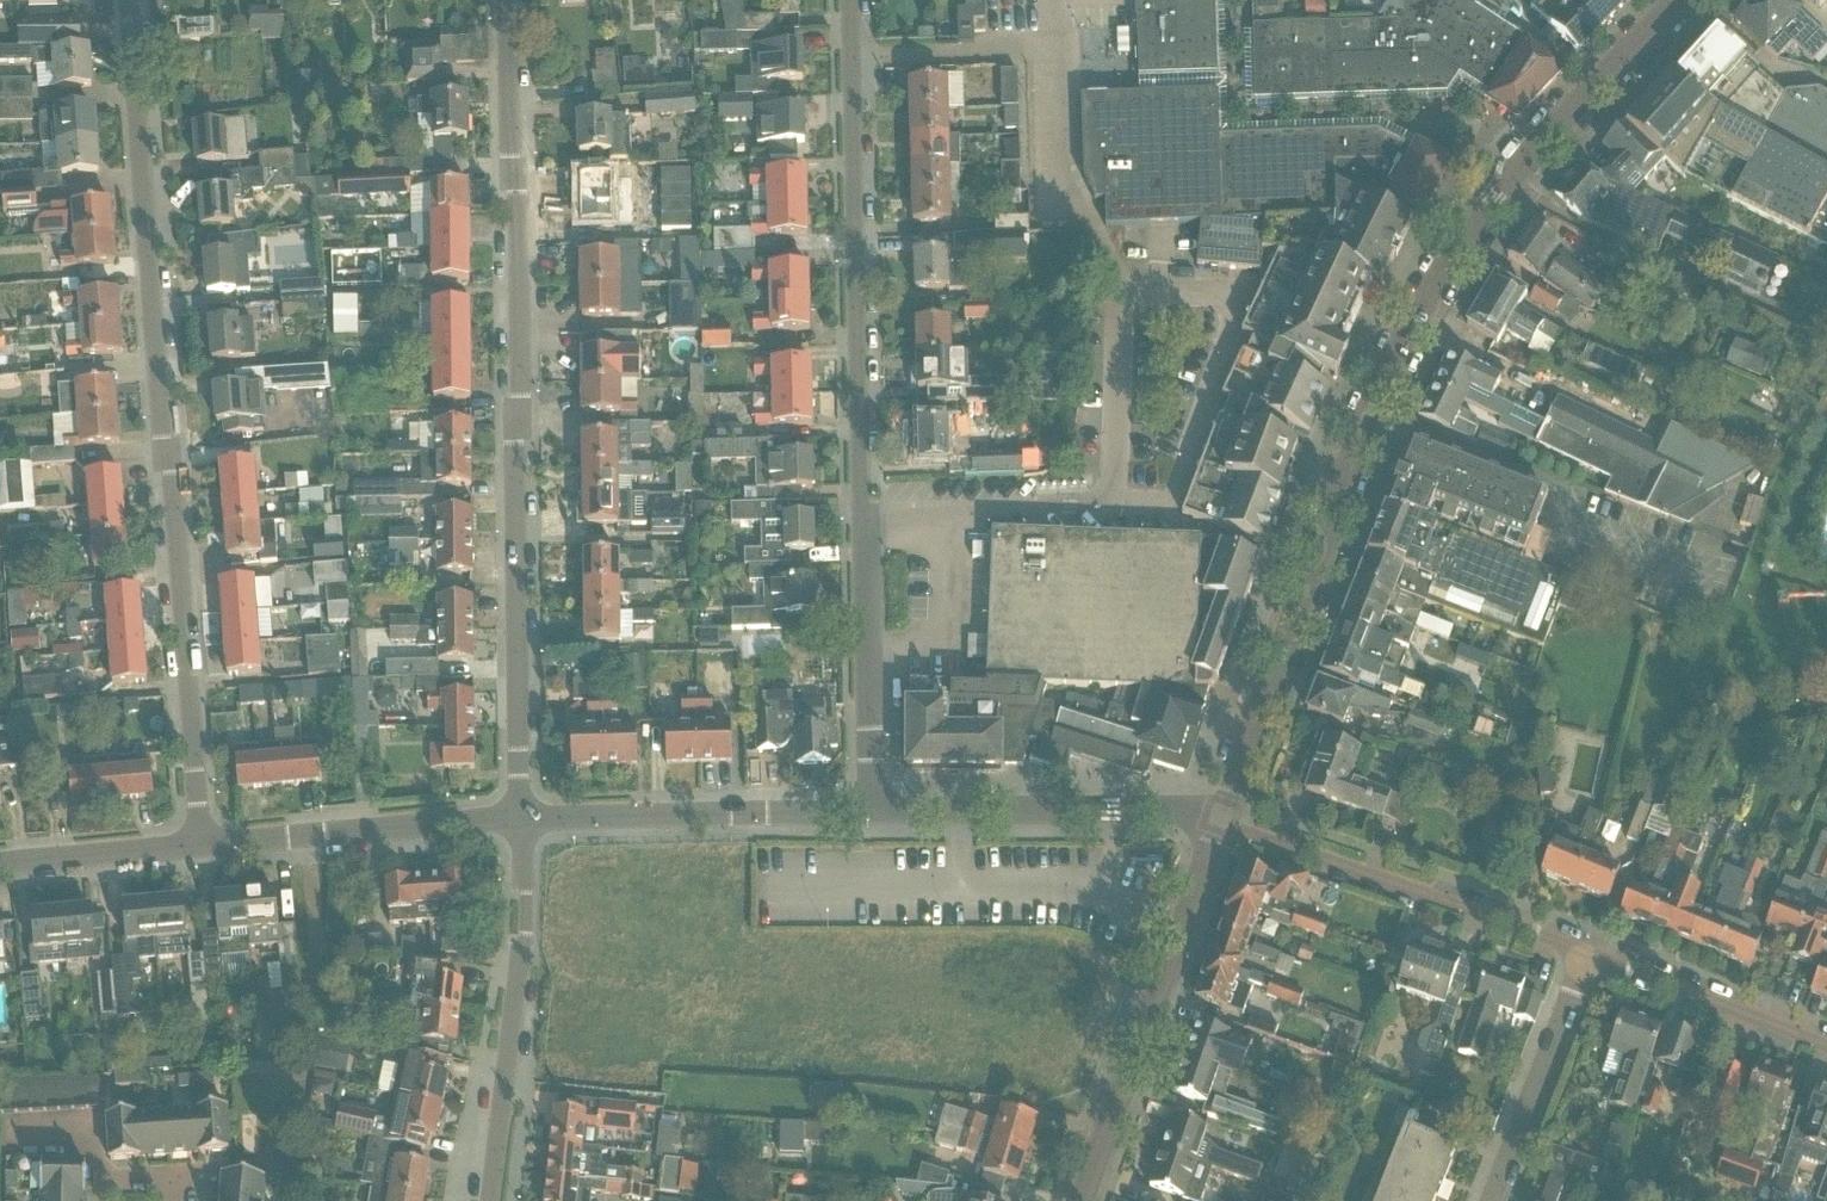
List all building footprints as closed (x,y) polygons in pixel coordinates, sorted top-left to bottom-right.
[(306,10),(306,0),(276,0),(276,11),(306,10)] [(799,0),(779,0),(779,17),(800,16),(799,0)] [(966,14),(986,14),(985,0),(966,0),(966,14)] [(1174,0),(1135,0),(1136,17),(1135,17),(1135,19),(1136,19),(1137,37),(1138,76),(1177,75),(1174,0)] [(1216,74),(1213,0),(1174,0),(1177,75),(1216,74)] [(1281,0),(1252,0),(1253,27),(1282,26),(1281,0)] [(1303,0),(1304,23),(1325,23),(1324,0),(1318,0),(1303,0)] [(1542,52),(1462,0),(1405,0),(1406,22),(1331,25),(1332,54),(1358,53),(1383,53),(1406,52),(1429,52),(1460,73),(1459,75),(1491,96),(1487,101),(1516,120),(1528,107),(1565,68),(1562,65),(1542,52)] [(1379,16),(1406,15),(1405,0),(1379,0),(1379,16)] [(1531,9),(1577,54),(1622,8),(1614,0),(1530,0),(1535,5),(1531,9)] [(1811,24),(1785,0),(1751,0),(1752,5),(1735,22),(1763,49),(1763,48),(1776,60),(1791,44),(1805,57),(1825,38),(1811,24)] [(1820,9),(1826,1),(1826,0),(1810,0),(1820,9)] [(282,15),(267,15),(267,9),(248,10),(247,35),(283,35),(282,15)] [(301,12),(286,12),(286,31),(301,31),(301,12)] [(742,34),(759,34),(775,33),(775,17),(742,17),(742,20),(742,34)] [(972,19),(957,20),(958,39),(958,43),(973,42),(973,38),(972,19)] [(178,42),(213,37),(212,20),(177,22),(178,42)] [(737,34),(742,34),(742,20),(723,20),(725,34),(737,34)] [(974,32),(985,32),(985,20),(974,20),(974,32)] [(18,47),(79,47),(78,23),(17,23),(18,47)] [(1299,99),(1334,98),(1332,54),(1331,25),(1297,26),(1299,99)] [(1299,99),(1297,26),(1282,26),(1253,27),(1252,27),(1252,33),(1252,36),(1252,35),(1253,45),(1254,101),(1299,99)] [(919,38),(931,38),(930,29),(919,29),(919,38)] [(473,30),(441,31),(442,52),(455,52),(456,64),(474,63),(474,51),(473,30)] [(737,53),(737,34),(725,34),(700,35),(701,55),(737,53)] [(1674,72),(1719,113),(1826,172),(1826,95),(1818,90),(1785,94),(1783,97),(1769,83),(1747,62),(1733,50),(1716,34),(1715,34),(1714,36),(1713,36),(1702,47),(1702,48),(1697,48),(1690,56),(1690,61),(1679,73),(1680,73),(1678,75),(1674,72)] [(778,95),(778,81),(803,81),(802,47),(773,47),(753,48),(754,96),(778,95)] [(0,48),(0,63),(29,63),(34,63),(34,67),(39,67),(41,85),(57,84),(57,89),(67,89),(91,87),(88,51),(65,53),(56,54),(55,49),(36,51),(34,49),(19,48),(0,48)] [(438,50),(406,51),(407,82),(439,81),(438,64),(438,53),(438,50)] [(1385,96),(1408,95),(1406,52),(1383,53),(1385,96)] [(1447,94),(1459,75),(1460,73),(1429,52),(1406,52),(1408,95),(1447,94)] [(594,98),(618,96),(613,53),(595,55),(597,74),(592,74),(594,98)] [(1334,98),(1359,97),(1358,53),(1332,54),(1334,98)] [(1359,97),(1385,96),(1383,53),(1358,53),(1359,97)] [(1002,69),(1000,69),(1001,108),(1005,108),(1018,107),(1018,108),(1017,69),(1015,69),(1002,69)] [(291,96),(311,95),(310,72),(290,73),(291,96)] [(1719,113),(1674,72),(1626,124),(1664,160),(1679,174),(1826,249),(1826,172),(1719,113)] [(32,100),(32,81),(0,81),(0,100),(32,100)] [(910,111),(948,110),(947,81),(909,82),(910,111)] [(694,93),(644,98),(646,118),(658,117),(696,114),(694,93)] [(1222,223),(1218,137),(1217,93),(1081,97),(1083,177),(1094,201),(1104,200),(1105,227),(1165,226),(1200,224),(1222,223)] [(735,96),(718,97),(718,123),(752,122),(751,96),(735,96)] [(433,100),(417,100),(417,102),(417,114),(417,118),(418,118),(433,118),(434,155),(435,155),(450,155),(451,155),(451,139),(467,139),(466,99),(447,99),(446,97),(442,99),(433,100)] [(33,118),(32,100),(0,100),(0,118),(33,118)] [(1018,107),(1005,108),(1005,129),(1018,129),(1018,108),(1018,107)] [(803,109),(757,110),(758,144),(769,144),(770,160),(797,159),(797,143),(804,143),(803,109)] [(42,146),(59,144),(95,141),(93,110),(39,115),(42,146)] [(911,139),(948,138),(948,110),(910,111),(911,139)] [(610,160),(630,159),(630,152),(629,117),(609,118),(609,117),(602,117),(578,118),(579,154),(610,153),(610,160)] [(1613,165),(1601,177),(1606,182),(1609,185),(1614,187),(1626,175),(1629,171),(1642,183),(1664,160),(1652,148),(1626,124),(1625,123),(1624,124),(1621,127),(1619,126),(1615,130),(1615,133),(1612,136),(1602,147),(1615,159),(1611,163),(1613,165)] [(218,126),(194,128),(197,164),(221,162),(226,162),(248,160),(245,124),(223,126),(218,126)] [(1294,134),(1298,220),(1334,218),(1335,187),(1357,198),(1388,137),(1378,131),(1294,134)] [(1218,137),(1222,223),(1298,220),(1294,134),(1218,137)] [(912,167),(949,166),(960,166),(959,137),(948,138),(911,139),(912,167)] [(1357,198),(1385,211),(1418,145),(1417,144),(1414,149),(1388,137),(1357,198)] [(59,144),(42,146),(44,172),(44,177),(62,175),(98,172),(95,141),(59,144)] [(1019,143),(1006,143),(1007,164),(1007,165),(1020,165),(1019,164),(1019,143)] [(1418,145),(1385,211),(1412,223),(1418,226),(1443,177),(1451,161),(1418,145)] [(259,171),(295,167),(294,159),(294,151),(258,154),(259,171)] [(309,158),(294,159),(295,167),(296,182),(310,181),(309,158)] [(385,163),(367,163),(367,178),(386,177),(410,176),(435,175),(435,161),(419,161),(385,163)] [(711,163),(700,163),(700,173),(711,173),(711,163)] [(1007,164),(1000,164),(1001,193),(1008,193),(1020,193),(1020,186),(1020,165),(1007,165),(1007,164)] [(912,195),(950,194),(949,166),(912,167),(912,195)] [(1604,185),(1581,166),(1579,169),(1577,167),(1570,174),(1571,178),(1565,185),(1561,185),(1555,193),(1557,194),(1554,198),(1584,223),(1658,252),(1673,212),(1633,194),(1614,187),(1609,185),(1606,182),(1604,185)] [(296,182),(295,167),(259,171),(213,177),(214,192),(199,193),(202,228),(233,226),(232,206),(253,204),(252,192),(295,189),(296,189),(296,182)] [(3,193),(36,190),(35,172),(1,175),(3,193)] [(806,204),(805,172),(769,173),(769,174),(749,174),(750,187),(768,187),(769,205),(806,204)] [(367,178),(337,180),(338,198),(410,195),(410,191),(410,176),(386,177),(367,178)] [(604,178),(580,178),(581,226),(604,226),(614,225),(634,225),(633,177),(613,178),(604,178)] [(337,180),(314,181),(315,199),(316,221),(332,220),(331,199),(338,198),(337,180)] [(296,189),(295,189),(304,200),(315,199),(314,181),(310,181),(296,182),(296,189)] [(431,217),(468,217),(468,184),(431,185),(431,217)] [(1200,231),(1197,266),(1240,270),(1269,273),(1279,253),(1318,255),(1371,280),(1380,285),(1393,259),(1397,261),(1402,251),(1399,249),(1412,223),(1385,211),(1357,198),(1335,187),(1334,218),(1298,220),(1222,223),(1200,224),(1200,231)] [(36,190),(3,193),(4,211),(9,211),(9,216),(53,214),(53,217),(47,218),(45,218),(43,219),(42,220),(40,221),(38,223),(35,222),(34,231),(35,238),(75,236),(112,233),(110,202),(73,205),(51,207),(37,208),(36,190)] [(950,194),(912,195),(913,224),(937,223),(951,223),(950,207),(959,207),(958,194),(950,194)] [(677,215),(676,232),(697,233),(698,205),(687,204),(687,216),(677,215)] [(769,237),(807,236),(806,204),(769,205),(769,222),(751,223),(751,237),(769,236),(769,237)] [(431,217),(411,217),(411,237),(418,236),(419,249),(432,249),(469,248),(468,217),(431,217)] [(994,234),(1025,234),(1029,233),(1029,217),(993,218),(994,234)] [(1758,296),(1759,294),(1762,287),(1765,288),(1767,283),(1765,281),(1774,261),(1677,217),(1668,236),(1730,264),(1723,279),(1758,296)] [(1537,275),(1554,251),(1559,244),(1530,223),(1507,257),(1536,277),(1537,275)] [(738,231),(714,231),(714,252),(738,252),(738,231)] [(61,269),(91,266),(114,265),(112,233),(75,236),(77,253),(60,255),(61,269)] [(938,253),(915,253),(915,289),(939,288),(950,288),(949,266),(971,266),(971,258),(1002,257),(1026,257),(1025,234),(994,234),(976,235),(976,236),(954,236),(954,253),(949,253),(938,253)] [(206,278),(202,278),(203,292),(207,291),(207,294),(250,291),(248,258),(261,257),(259,235),(208,241),(209,256),(204,256),(206,278)] [(411,237),(399,237),(400,251),(419,251),(418,236),(411,237)] [(698,241),(679,242),(680,256),(698,255),(698,241)] [(671,242),(651,242),(651,255),(671,255),(671,242)] [(432,281),(445,281),(469,281),(469,248),(432,249),(432,281)] [(1592,277),(1554,251),(1537,275),(1588,312),(1611,281),(1596,271),(1592,277)] [(382,253),(331,255),(332,287),(365,286),(383,285),(382,253)] [(1328,374),(1345,337),(1371,280),(1318,255),(1279,253),(1269,273),(1241,333),(1253,339),(1318,369),(1328,374)] [(618,254),(581,254),(581,286),(635,285),(635,266),(635,254),(618,254)] [(755,255),(700,256),(700,270),(701,270),(752,269),(755,269),(755,255)] [(771,282),(771,300),(808,299),(807,267),(783,267),(771,268),(771,269),(755,269),(752,269),(752,282),(771,282)] [(398,283),(419,283),(419,268),(397,268),(398,283)] [(1481,301),(1536,334),(1554,345),(1561,334),(1543,322),(1543,321),(1518,306),(1525,294),(1495,276),(1481,301)] [(327,319),(323,280),(279,284),(281,303),(309,301),(311,320),(327,319)] [(635,285),(581,286),(582,317),(606,317),(618,317),(618,316),(636,316),(635,285)] [(1538,286),(1529,299),(1554,314),(1563,301),(1538,286)] [(119,323),(116,292),(63,296),(64,308),(81,306),(83,326),(119,323)] [(992,292),(971,293),(971,303),(992,303),(992,292)] [(354,298),(333,298),(333,326),(333,337),(355,336),(354,325),(354,298)] [(701,299),(671,299),(671,334),(701,333),(702,333),(701,328),(701,299)] [(809,331),(808,299),(771,300),(771,317),(753,318),(754,330),(772,329),(772,332),(809,331)] [(309,301),(281,303),(282,322),(311,320),(309,301)] [(1536,334),(1481,301),(1466,325),(1496,343),(1504,330),(1529,345),(1536,334)] [(433,336),(469,336),(469,303),(432,304),(433,336)] [(964,321),(990,320),(990,304),(964,305),(964,321)] [(1656,339),(1663,321),(1648,315),(1640,333),(1656,339)] [(46,318),(26,319),(27,329),(47,328),(46,318)] [(212,361),(236,359),(255,358),(252,320),(209,323),(212,361)] [(950,355),(949,321),(916,322),(917,356),(950,355)] [(83,326),(65,327),(68,359),(69,358),(98,356),(121,355),(119,323),(83,326)] [(398,338),(419,338),(419,324),(398,324),(398,338)] [(702,333),(701,333),(701,349),(730,349),(730,326),(701,328),(702,333)] [(639,382),(639,350),(639,334),(596,334),(596,351),(582,351),(583,382),(620,382),(639,382)] [(469,336),(433,336),(433,355),(433,368),(470,367),(469,336)] [(1310,386),(1318,369),(1253,339),(1246,355),(1310,386)] [(1735,341),(1726,365),(1762,380),(1771,356),(1735,341)] [(1637,388),(1644,371),(1588,346),(1580,363),(1637,388)] [(917,370),(911,370),(911,386),(918,386),(918,389),(928,389),(928,405),(942,405),(1013,404),(1013,388),(1013,380),(994,380),(969,381),(968,370),(968,369),(966,370),(966,354),(950,355),(917,356),(917,370)] [(1308,437),(1328,394),(1310,386),(1246,355),(1242,354),(1222,397),(1229,400),(1288,428),(1308,437)] [(1449,354),(1433,386),(1464,401),(1463,402),(1501,420),(1498,426),(1537,444),(1539,445),(1546,429),(1543,428),(1545,424),(1492,398),(1500,381),(1479,370),(1479,369),(1449,354)] [(419,355),(380,355),(379,369),(380,369),(380,371),(382,371),(398,370),(419,370),(419,368),(419,355)] [(1059,355),(1030,355),(1030,365),(1059,364),(1059,355)] [(1074,355),(1059,355),(1059,364),(1074,364),(1074,355)] [(810,394),(810,362),(773,363),(773,364),(755,364),(755,377),(773,377),(774,395),(810,394)] [(241,387),(214,389),(217,423),(224,423),(225,435),(263,432),(260,392),(278,390),(278,394),(329,390),(327,367),(278,370),(240,373),(241,387)] [(433,400),(446,400),(470,400),(470,367),(433,368),(433,400)] [(690,381),(702,381),(702,367),(690,367),(690,381)] [(380,369),(366,369),(366,381),(382,381),(382,377),(382,371),(380,371),(380,369)] [(702,396),(702,381),(690,381),(689,396),(702,396)] [(60,417),(81,416),(116,413),(114,382),(58,386),(60,417)] [(620,400),(620,382),(583,382),(583,414),(620,413),(620,412),(637,412),(637,400),(620,400)] [(1476,430),(1477,427),(1475,420),(1459,411),(1463,402),(1464,401),(1433,386),(1417,418),(1448,433),(1448,432),(1472,442),(1477,430),(1476,430)] [(398,412),(420,412),(420,388),(398,387),(398,412)] [(767,427),(787,426),(811,426),(810,394),(774,395),(774,413),(756,413),(756,427),(767,426),(767,427)] [(332,417),(363,415),(362,398),(331,400),(332,417)] [(1543,428),(1546,429),(1539,445),(1611,479),(1605,492),(1605,491),(1604,493),(1666,519),(1762,466),(1762,465),(1673,422),(1660,447),(1558,398),(1545,424),(1543,428)] [(1282,443),(1288,428),(1229,400),(1222,420),(1282,443)] [(1065,408),(1065,424),(1075,424),(1075,423),(1076,408),(1065,408)] [(67,448),(94,446),(118,445),(116,413),(81,416),(82,434),(66,436),(67,448)] [(1287,483),(1294,465),(1291,464),(1297,448),(1282,443),(1222,420),(1218,419),(1182,515),(1265,546),(1288,486),(1283,484),(1284,482),(1287,483)] [(919,444),(915,444),(915,456),(919,456),(919,462),(948,461),(969,460),(968,437),(968,422),(942,423),(918,423),(919,444)] [(437,455),(470,454),(470,423),(436,423),(437,455)] [(583,437),(584,467),(616,467),(616,449),(651,449),(651,425),(629,425),(629,436),(583,437)] [(741,441),(741,426),(716,426),(716,441),(741,441)] [(1476,443),(1509,457),(1515,444),(1482,430),(1476,443)] [(703,443),(691,444),(691,457),(705,457),(705,463),(755,462),(756,490),(757,504),(776,503),(776,489),(802,489),(812,488),(812,455),(788,455),(788,442),(741,442),(704,443),(703,443)] [(388,455),(418,455),(418,443),(388,444),(388,455)] [(1409,517),(1435,452),(1412,443),(1400,473),(1399,473),(1392,490),(1393,490),(1386,508),(1409,517)] [(31,466),(74,463),(74,450),(30,452),(31,466)] [(1432,526),(1457,461),(1435,452),(1409,517),(1432,526)] [(471,486),(470,454),(437,455),(420,455),(421,483),(354,483),(354,500),(356,500),(401,499),(437,499),(437,486),(471,486)] [(974,473),(1022,471),(1021,455),(973,458),(974,473)] [(1454,534),(1479,470),(1457,461),(1432,526),(1454,534)] [(223,496),(256,493),(254,462),(220,465),(223,496)] [(584,467),(584,477),(580,477),(577,483),(577,496),(584,496),(631,495),(631,479),(652,479),(652,465),(630,465),(630,467),(616,467),(584,467)] [(0,470),(0,513),(34,510),(43,509),(42,500),(34,500),(31,468),(0,470)] [(1476,543),(1501,478),(1479,470),(1454,534),(1476,543)] [(90,506),(123,504),(120,472),(88,475),(90,506)] [(297,475),(285,476),(286,491),(298,490),(297,475)] [(1498,552),(1524,487),(1501,478),(1476,543),(1498,552)] [(1521,561),(1547,496),(1524,487),(1498,552),(1521,561)] [(225,527),(259,524),(258,523),(256,493),(223,496),(225,527)] [(578,526),(585,525),(632,525),(631,495),(584,496),(584,507),(580,507),(577,513),(578,526)] [(757,504),(731,504),(731,525),(762,525),(762,551),(745,551),(745,566),(787,565),(790,565),(790,552),(814,551),(813,517),(789,518),(789,504),(776,504),(776,503),(757,504)] [(93,537),(125,534),(123,504),(90,506),(93,537)] [(324,505),(298,507),(299,521),(299,522),(318,520),(325,519),(324,506),(324,505)] [(694,526),(711,525),(710,505),(694,505),(694,526)] [(287,522),(299,521),(298,507),(286,508),(287,522)] [(1432,526),(1409,517),(1386,508),(1367,556),(1551,628),(1559,607),(1570,579),(1521,561),(1498,552),(1476,543),(1454,534),(1432,526)] [(684,517),(651,517),(651,537),(685,536),(685,534),(684,518),(684,517)] [(259,524),(225,527),(228,558),(251,556),(260,555),(260,564),(277,562),(276,546),(274,522),(259,524)] [(51,540),(64,539),(63,525),(49,526),(51,540)] [(389,552),(420,553),(421,529),(389,528),(389,552)] [(1243,611),(1261,562),(1201,539),(992,532),(988,637),(968,637),(967,660),(987,661),(987,684),(1046,686),(1054,687),(1094,688),(1117,689),(1141,690),(1209,692),(1210,692),(1214,683),(1215,683),(1241,611),(1243,611)] [(95,568),(104,568),(128,566),(125,534),(93,537),(95,568)] [(52,554),(65,553),(64,539),(51,540),(52,554)] [(342,541),(313,543),(314,560),(344,558),(342,541)] [(609,554),(585,554),(585,584),(617,584),(617,567),(617,554),(609,554)] [(653,554),(632,554),(632,567),(653,567),(653,554)] [(1542,649),(1551,628),(1367,556),(1360,575),(1395,589),(1401,594),(1542,649)] [(465,562),(413,562),(415,667),(417,667),(420,769),(436,768),(437,772),(455,772),(455,768),(472,768),(471,734),(474,734),(473,712),(470,712),(470,700),(473,700),(473,678),(470,678),(469,644),(466,644),(466,633),(469,632),(469,610),(466,610),(466,598),(468,598),(468,576),(465,576),(465,562)] [(347,564),(313,567),(315,587),(325,586),(349,584),(347,564)] [(785,567),(749,567),(749,583),(763,582),(769,582),(769,599),(770,615),(786,614),(786,615),(815,614),(815,596),(818,594),(819,591),(819,587),(818,584),(815,582),(815,580),(785,581),(785,567)] [(1358,581),(1349,603),(1415,629),(1415,628),(1447,640),(1451,628),(1390,604),(1393,595),(1395,591),(1395,589),(1360,575),(1359,578),(1358,581)] [(1570,579),(1559,607),(1573,612),(1584,585),(1584,584),(1582,584),(1570,579)] [(244,581),(220,582),(222,614),(256,611),(273,610),(270,580),(253,581),(253,580),(244,581)] [(586,613),(617,613),(617,596),(652,596),(652,583),(632,584),(617,584),(585,584),(586,613)] [(325,586),(327,605),(351,603),(349,584),(325,586)] [(371,587),(360,609),(373,608),(371,587)] [(108,623),(142,620),(139,589),(106,591),(108,623)] [(24,592),(7,593),(10,628),(27,626),(26,609),(35,608),(34,599),(33,590),(24,591),(24,592)] [(352,621),(351,603),(327,605),(329,623),(338,622),(352,621)] [(1340,625),(1339,629),(1357,636),(1358,632),(1376,639),(1377,636),(1394,643),(1407,648),(1410,641),(1415,629),(1349,603),(1340,625)] [(764,610),(731,611),(732,630),(765,629),(765,615),(765,610),(764,610)] [(66,626),(81,625),(80,611),(65,612),(66,626)] [(256,611),(222,614),(225,645),(258,642),(258,641),(272,640),(270,611),(256,613),(256,611)] [(632,613),(632,625),(653,625),(653,611),(632,611),(632,613)] [(586,643),(610,643),(618,643),(617,625),(617,613),(586,613),(586,643)] [(111,654),(144,651),(142,620),(108,623),(111,654)] [(81,625),(66,626),(67,641),(82,640),(81,634),(81,625)] [(1339,630),(1330,652),(1397,678),(1405,656),(1391,650),(1394,643),(1377,636),(1376,639),(1358,632),(1357,636),(1339,629),(1339,630)] [(701,633),(701,648),(718,648),(718,634),(701,633)] [(38,634),(12,636),(14,653),(39,651),(38,634)] [(309,677),(340,675),(338,649),(338,638),(305,639),(309,677)] [(227,676),(251,674),(260,673),(258,642),(225,645),(227,676)] [(379,646),(338,649),(340,675),(381,671),(379,646)] [(1459,646),(1455,658),(1484,670),(1489,658),(1459,646)] [(113,685),(123,684),(146,682),(144,651),(111,654),(113,685)] [(1330,652),(1321,673),(1344,682),(1357,687),(1357,686),(1372,692),(1376,684),(1399,694),(1404,681),(1397,678),(1330,652)] [(69,672),(84,671),(83,656),(68,657),(69,672)] [(714,660),(673,661),(673,674),(714,673),(714,660)] [(641,662),(600,663),(601,676),(642,675),(641,662)] [(986,683),(987,668),(972,668),(972,682),(986,683)] [(24,701),(58,698),(62,698),(60,677),(22,681),(24,701)] [(1447,678),(1442,691),(1473,702),(1477,690),(1447,678)] [(357,680),(316,683),(317,696),(358,692),(357,680)] [(573,686),(575,700),(606,694),(604,681),(573,686)] [(1404,681),(1399,694),(1420,702),(1425,689),(1404,681)] [(906,705),(906,769),(1001,769),(1001,765),(1022,765),(1029,741),(1037,742),(1048,705),(1041,703),(1046,686),(987,684),(909,682),(909,704),(906,704),(906,705)] [(1318,683),(1307,712),(1329,720),(1342,725),(1348,710),(1387,716),(1391,706),(1381,702),(1369,697),(1369,696),(1334,683),(1332,688),(1318,683)] [(289,686),(249,689),(250,702),(290,699),(289,686)] [(400,688),(387,689),(389,710),(402,709),(400,688)] [(1089,702),(1072,756),(1140,778),(1142,778),(1149,776),(1152,764),(1156,750),(1155,750),(1157,744),(1140,739),(1141,735),(1128,731),(1141,690),(1117,689),(1111,709),(1089,702)] [(1183,773),(1202,712),(1209,692),(1141,690),(1128,731),(1141,735),(1140,739),(1157,744),(1155,750),(1156,750),(1152,764),(1183,773)] [(764,717),(757,717),(759,753),(776,752),(776,748),(778,748),(783,748),(792,738),(792,735),(794,735),(797,735),(798,766),(828,764),(827,748),(830,748),(837,748),(835,702),(792,705),(791,695),(763,696),(764,717)] [(1037,742),(1029,764),(1037,765),(1044,767),(1048,768),(1052,769),(1051,771),(1066,775),(1071,760),(1072,756),(1089,702),(1075,697),(1070,712),(1048,705),(1037,742)] [(129,700),(109,701),(110,714),(130,713),(129,700)] [(94,703),(53,707),(54,720),(95,716),(94,703)] [(732,703),(584,707),(584,757),(594,757),(594,765),(609,765),(608,757),(631,756),(631,764),(645,764),(645,756),(667,755),(667,764),(681,763),(681,755),(703,755),(703,763),(718,763),(718,755),(733,754),(732,703)] [(1436,739),(1441,725),(1414,715),(1408,729),(1436,739)] [(18,768),(13,722),(0,723),(0,770),(18,768)] [(374,725),(236,737),(241,788),(255,786),(256,789),(278,787),(278,784),(289,783),(290,786),(312,784),(311,781),(323,780),(324,783),(345,781),(345,778),(357,777),(357,780),(379,779),(378,771),(388,771),(385,738),(375,739),(374,725)] [(1520,750),(1526,732),(1511,728),(1505,746),(1520,750)] [(1728,733),(1727,747),(1748,749),(1750,735),(1728,733)] [(1382,819),(1390,796),(1390,795),(1350,781),(1361,750),(1325,737),(1305,791),(1382,819)] [(151,739),(40,749),(44,800),(59,798),(60,806),(76,804),(75,797),(97,795),(97,802),(111,801),(110,793),(133,791),(134,799),(148,798),(148,790),(156,789),(151,739)] [(1653,809),(1672,817),(1688,775),(1669,767),(1663,782),(1653,809)] [(1539,797),(1553,796),(1550,771),(1537,773),(1539,797)] [(1651,777),(1641,804),(1653,809),(1663,782),(1651,777)] [(1639,804),(1625,839),(1639,845),(1644,832),(1653,809),(1641,804),(1639,804)] [(1539,818),(1530,840),(1545,846),(1557,818),(1541,812),(1539,818)] [(1594,839),(1603,818),(1587,812),(1579,833),(1561,826),(1541,875),(1574,888),(1594,839)] [(1628,894),(1619,917),(1635,923),(1650,929),(1652,923),(1660,904),(1662,899),(1667,888),(1675,868),(1681,870),(1688,854),(1674,849),(1680,832),(1674,829),(1671,828),(1666,840),(1657,862),(1660,863),(1648,893),(1631,886),(1628,894)] [(1652,923),(1650,929),(1665,935),(1682,942),(1689,945),(1695,930),(1688,927),(1694,912),(1691,910),(1698,892),(1684,886),(1696,857),(1700,848),(1701,844),(1701,841),(1699,839),(1689,835),(1680,832),(1674,849),(1688,854),(1681,870),(1675,868),(1667,888),(1662,899),(1660,904),(1652,923)] [(1765,930),(1780,936),(1795,942),(1798,937),(1808,911),(1819,885),(1820,880),(1814,878),(1820,863),(1826,865),(1826,836),(1821,833),(1803,878),(1800,886),(1785,880),(1777,899),(1765,930)] [(1607,902),(1616,880),(1619,871),(1599,863),(1606,844),(1594,839),(1574,888),(1607,902)] [(1743,875),(1742,876),(1749,879),(1756,882),(1762,865),(1758,864),(1756,863),(1749,860),(1743,875)] [(1814,878),(1820,880),(1826,883),(1826,865),(1820,863),(1814,878)] [(368,887),(359,888),(360,906),(369,905),(372,933),(485,923),(480,873),(464,874),(463,866),(449,868),(449,877),(428,878),(427,870),(413,871),(413,879),(367,883),(368,887)] [(1308,879),(1295,874),(1271,866),(1268,876),(1242,866),(1230,898),(1272,913),(1293,920),(1291,927),(1307,932),(1312,919),(1297,914),(1299,909),(1285,904),(1287,896),(1289,890),(1302,895),(1308,879)] [(1694,912),(1688,927),(1695,930),(1689,945),(1703,950),(1718,957),(1720,951),(1728,932),(1730,926),(1735,915),(1743,895),(1736,892),(1742,876),(1743,875),(1725,868),(1718,888),(1722,889),(1712,913),(1715,914),(1713,919),(1701,914),(1694,912)] [(1742,876),(1736,892),(1743,895),(1749,897),(1756,882),(1749,879),(1742,876)] [(1790,958),(1813,967),(1814,965),(1816,965),(1821,952),(1826,955),(1826,953),(1826,883),(1820,880),(1819,885),(1808,911),(1798,937),(1795,942),(1796,943),(1790,958)] [(274,893),(245,895),(250,946),(269,944),(278,943),(280,965),(268,966),(270,992),(282,991),(283,1001),(299,999),(301,984),(301,983),(296,924),(295,924),(277,926),(276,916),(274,893)] [(219,932),(202,934),(204,954),(207,987),(207,988),(224,986),(221,958),(250,956),(250,946),(245,895),(216,898),(218,922),(219,932)] [(1219,929),(1218,932),(1248,943),(1249,939),(1258,914),(1270,918),(1272,913),(1230,898),(1219,929)] [(182,901),(153,904),(156,939),(158,959),(174,957),(187,956),(192,955),(191,934),(185,935),(185,925),(182,901)] [(124,959),(112,960),(113,972),(117,1017),(135,1015),(132,981),(131,975),(140,974),(138,960),(143,960),(158,959),(156,939),(153,904),(124,906),(126,930),(127,940),(122,940),(124,959)] [(369,905),(358,906),(360,946),(373,945),(369,905)] [(91,909),(61,912),(65,947),(66,962),(86,961),(101,959),(99,943),(94,943),(93,933),(91,909)] [(35,949),(30,949),(32,966),(46,964),(66,962),(65,947),(61,912),(32,915),(34,938),(35,949)] [(1720,951),(1718,957),(1733,962),(1749,969),(1761,938),(1756,937),(1750,934),(1737,929),(1741,918),(1735,915),(1730,926),(1728,932),(1720,951)] [(1323,938),(1328,925),(1312,919),(1307,932),(1323,938)] [(1217,936),(1206,967),(1236,977),(1238,971),(1247,946),(1248,943),(1218,932),(1217,936)] [(461,946),(436,943),(435,953),(460,956),(461,946)] [(1410,948),(1399,983),(1405,986),(1408,992),(1429,999),(1440,1002),(1443,1004),(1434,1032),(1426,1036),(1422,1048),(1426,1055),(1441,1060),(1458,1009),(1467,981),(1454,976),(1455,976),(1460,959),(1455,957),(1442,953),(1424,947),(1412,943),(1410,948)] [(1254,945),(1250,955),(1276,964),(1278,965),(1281,957),(1281,955),(1254,945)] [(1303,949),(1298,961),(1311,966),(1315,954),(1303,949)] [(409,958),(407,980),(412,981),(409,1008),(425,1010),(459,1014),(463,982),(448,981),(450,962),(414,959),(409,958)] [(1811,994),(1826,1000),(1826,965),(1823,963),(1811,994)] [(1206,967),(1195,998),(1242,1015),(1251,989),(1245,987),(1234,983),(1236,977),(1206,967)] [(1479,990),(1458,1053),(1472,1057),(1481,1061),(1498,1010),(1513,1015),(1513,1017),(1534,1024),(1542,1000),(1521,993),(1525,981),(1487,968),(1479,990)] [(1236,977),(1234,983),(1245,987),(1247,981),(1249,975),(1238,971),(1236,977)] [(113,972),(96,973),(101,1018),(117,1017),(113,972)] [(1249,975),(1247,981),(1268,989),(1271,982),(1272,980),(1250,972),(1249,975)] [(39,974),(21,976),(25,1020),(43,1019),(39,974)] [(1268,989),(1266,996),(1283,1002),(1288,988),(1271,982),(1268,989)] [(207,987),(191,988),(195,1032),(211,1031),(207,988),(207,987)] [(1300,1008),(1304,994),(1288,988),(1283,1002),(1300,1008)] [(376,1004),(375,1017),(404,1020),(406,1007),(376,1004)] [(425,1010),(422,1042),(432,1043),(456,1045),(459,1014),(425,1010)] [(1631,1114),(1653,1050),(1660,1027),(1622,1014),(1610,1050),(1626,1056),(1609,1107),(1631,1114)] [(1330,1016),(1328,1022),(1333,1024),(1331,1032),(1341,1035),(1332,1059),(1351,1065),(1363,1028),(1330,1016)] [(1274,1039),(1278,1027),(1251,1017),(1247,1030),(1260,1034),(1274,1039)] [(1197,1024),(1185,1059),(1218,1070),(1232,1075),(1240,1078),(1252,1044),(1230,1037),(1231,1036),(1197,1024)] [(1684,1100),(1698,1061),(1691,1058),(1697,1040),(1668,1030),(1656,1064),(1679,1071),(1671,1096),(1684,1100)] [(319,1043),(315,1067),(330,1069),(334,1045),(328,1044),(319,1043)] [(226,1045),(213,1046),(214,1060),(227,1059),(226,1045)] [(384,1065),(378,1091),(391,1094),(390,1095),(442,1107),(449,1076),(442,1074),(445,1059),(404,1053),(401,1069),(384,1065)] [(1185,1059),(1173,1093),(1195,1101),(1205,1105),(1202,1115),(1248,1130),(1265,1135),(1275,1139),(1280,1125),(1253,1115),(1255,1109),(1226,1099),(1225,1099),(1225,1098),(1225,1097),(1225,1096),(1232,1075),(1218,1070),(1185,1059)] [(1334,1064),(1329,1078),(1343,1082),(1347,1069),(1334,1064)] [(1726,1154),(1717,1177),(1753,1191),(1761,1167),(1762,1165),(1767,1166),(1794,1096),(1787,1093),(1793,1078),(1760,1065),(1747,1098),(1763,1105),(1758,1119),(1765,1121),(1751,1160),(1750,1163),(1726,1154)] [(151,1073),(132,1074),(133,1085),(152,1084),(151,1073)] [(132,1074),(114,1075),(115,1086),(133,1085),(132,1074)] [(214,1075),(196,1076),(197,1088),(215,1086),(214,1075)] [(196,1076),(177,1078),(178,1089),(197,1088),(196,1076)] [(86,1078),(71,1079),(73,1110),(87,1109),(86,1078)] [(100,1078),(86,1078),(87,1109),(102,1109),(100,1078)] [(71,1079),(57,1080),(59,1111),(73,1110),(71,1079)] [(57,1080),(43,1081),(44,1112),(59,1111),(57,1080)] [(43,1081),(28,1082),(30,1113),(44,1112),(43,1081)] [(28,1082),(14,1083),(16,1114),(30,1113),(28,1082)] [(16,1114),(14,1083),(0,1083),(0,1114),(16,1114)] [(813,1085),(809,1109),(838,1113),(842,1089),(813,1085)] [(1713,1086),(1699,1124),(1723,1133),(1731,1112),(1737,1095),(1713,1086)] [(1657,1114),(1664,1092),(1648,1087),(1641,1108),(1657,1114)] [(1775,1194),(1787,1198),(1792,1184),(1802,1160),(1823,1167),(1826,1156),(1826,1087),(1823,1089),(1820,1088),(1807,1120),(1796,1117),(1786,1154),(1779,1179),(1775,1194)] [(340,1109),(337,1124),(335,1130),(336,1130),(369,1138),(369,1139),(425,1150),(428,1136),(435,1137),(442,1107),(390,1095),(385,1121),(375,1119),(375,1117),(340,1109)] [(1493,1132),(1499,1117),(1455,1099),(1449,1114),(1471,1123),(1493,1132)] [(551,1144),(596,1149),(598,1131),(633,1135),(636,1107),(600,1103),(599,1114),(555,1110),(551,1144)] [(940,1126),(1027,1152),(1036,1121),(1003,1111),(999,1124),(945,1108),(940,1126)] [(227,1109),(199,1111),(202,1155),(230,1153),(227,1109)] [(199,1111),(167,1114),(170,1157),(202,1155),(199,1111)] [(167,1114),(135,1116),(138,1159),(170,1157),(167,1114)] [(135,1116),(107,1118),(110,1161),(138,1159),(135,1116)] [(1258,1184),(1262,1171),(1263,1168),(1217,1153),(1206,1142),(1203,1142),(1207,1129),(1174,1118),(1162,1152),(1195,1164),(1227,1175),(1239,1179),(1239,1178),(1258,1184)] [(308,1128),(308,1130),(328,1133),(335,1135),(336,1130),(335,1130),(337,1124),(310,1119),(308,1128)] [(780,1141),(780,1154),(803,1156),(804,1142),(802,1142),(803,1125),(781,1124),(780,1141)] [(677,1160),(681,1127),(659,1125),(655,1157),(677,1160)] [(1023,1165),(1027,1152),(940,1126),(935,1144),(988,1160),(983,1174),(1017,1184),(1018,1180),(1024,1182),(1029,1167),(1023,1165)] [(308,1130),(305,1158),(325,1161),(328,1133),(308,1130)] [(1398,1164),(1439,1180),(1445,1162),(1450,1164),(1456,1148),(1411,1130),(1398,1164)] [(369,1141),(366,1156),(377,1158),(372,1188),(392,1191),(424,1197),(430,1166),(401,1161),(404,1147),(369,1141)] [(551,1144),(547,1178),(606,1184),(622,1186),(640,1188),(641,1177),(641,1176),(625,1174),(625,1172),(600,1169),(602,1150),(596,1149),(551,1144)] [(1150,1187),(1172,1195),(1183,1199),(1182,1200),(1184,1200),(1201,1200),(1211,1170),(1195,1164),(1162,1152),(1150,1187)] [(1574,1156),(1566,1176),(1567,1176),(1575,1179),(1600,1188),(1606,1171),(1574,1156)] [(677,1195),(681,1162),(665,1160),(660,1193),(677,1195)] [(1398,1164),(1385,1198),(1394,1200),(1435,1200),(1436,1199),(1432,1198),(1439,1180),(1398,1164)] [(39,1181),(39,1193),(82,1193),(82,1165),(39,1165),(39,1181)] [(1567,1176),(1553,1170),(1541,1200),(1557,1200),(1567,1176)] [(1816,1200),(1826,1200),(1826,1198),(1826,1170),(1816,1200)] [(17,1174),(6,1174),(6,1192),(17,1192),(17,1174)] [(220,1200),(263,1200),(266,1179),(223,1174),(220,1200)] [(283,1176),(281,1194),(293,1195),(295,1177),(283,1176)] [(924,1193),(932,1196),(931,1197),(930,1198),(929,1200),(982,1200),(985,1191),(991,1192),(991,1191),(948,1177),(944,1189),(927,1187),(924,1193)] [(547,1178),(545,1200),(591,1200),(592,1193),(605,1194),(606,1184),(547,1178)] [(1291,1180),(1287,1192),(1306,1199),(1311,1187),(1291,1180)] [(1622,1195),(1639,1200),(1661,1200),(1664,1193),(1647,1188),(1646,1189),(1630,1183),(1626,1185),(1622,1195)] [(640,1188),(622,1186),(620,1198),(641,1200),(651,1200),(652,1189),(640,1188)] [(370,1200),(424,1200),(424,1197),(392,1191),(372,1188),(370,1200)] [(39,1200),(82,1200),(82,1193),(39,1193),(39,1200)]
